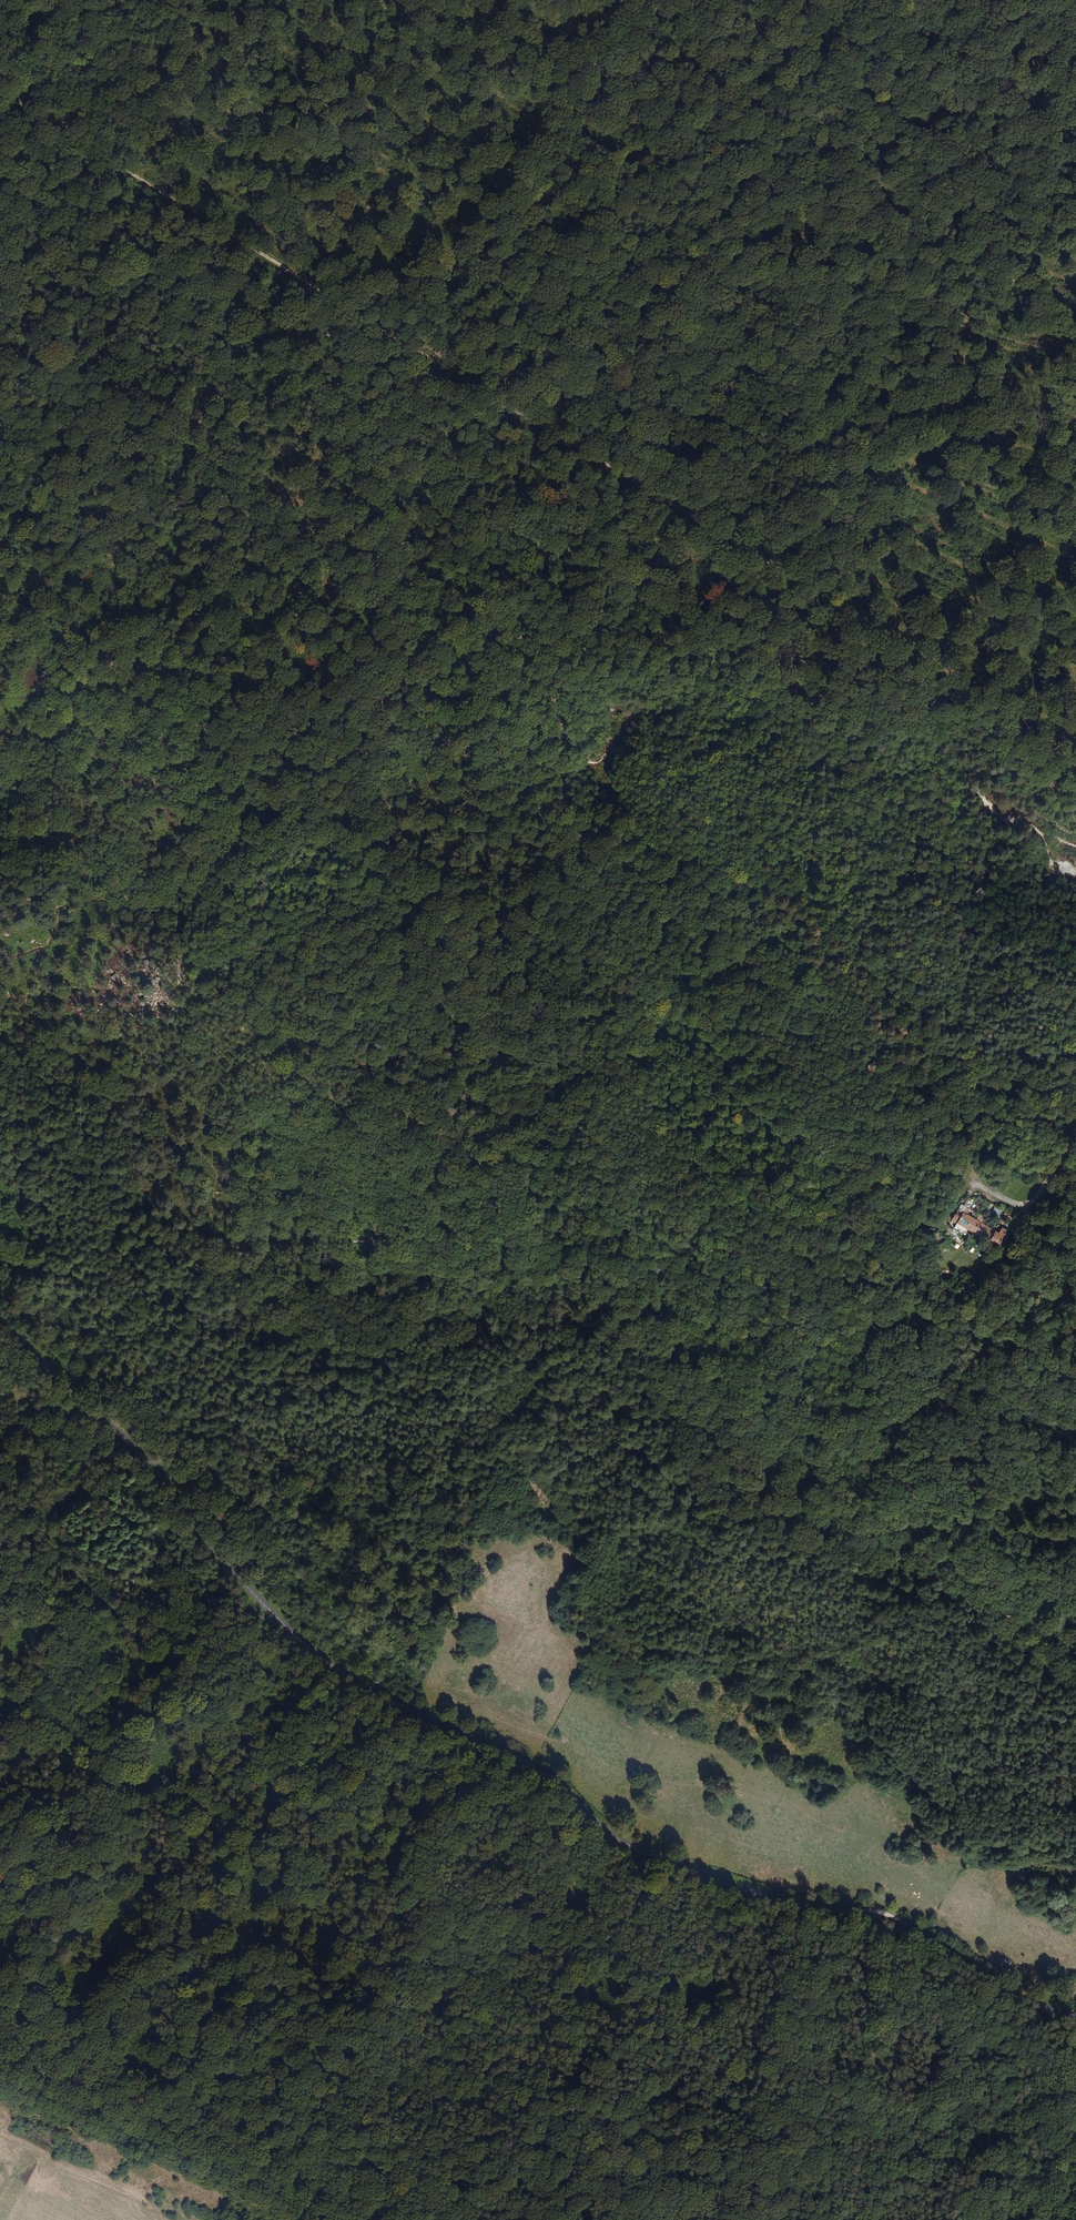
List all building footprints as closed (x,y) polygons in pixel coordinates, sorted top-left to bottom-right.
[(996,1186),(1003,1175),(1001,1173),(999,1173),(992,1184),(990,1183),(987,1188),(995,1192),(998,1187),(996,1186)] [(1018,1185),(1015,1183),(1006,1197),(1012,1201),(1013,1198),(1011,1197),(1018,1185)] [(1023,1189),(1015,1203),(1017,1205),(1018,1205),(1022,1199),(1034,1206),(1039,1198),(1032,1195),(1032,1196),(1027,1193),(1028,1191),(1023,1189)] [(963,1213),(957,1223),(998,1247),(1007,1231),(1002,1228),(999,1233),(963,1213)]
